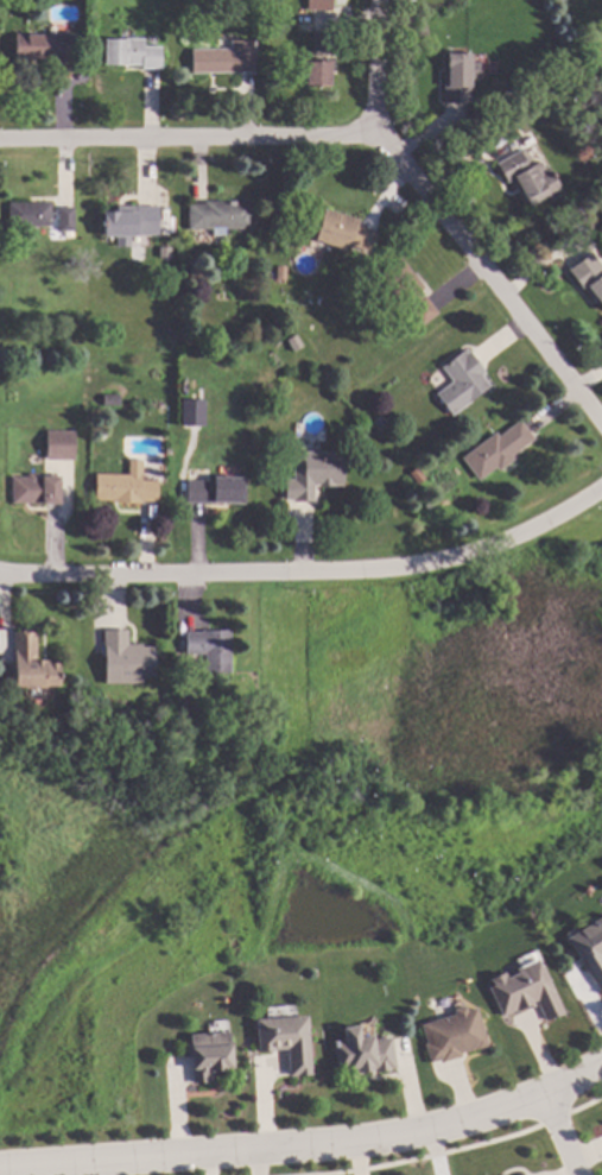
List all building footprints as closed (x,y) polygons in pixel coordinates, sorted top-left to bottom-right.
[(310,8),(310,0),(334,0),(334,8),(310,8)] [(76,62),(55,62),(55,58),(31,58),(31,63),(17,63),(17,32),(77,33),(76,62)] [(335,33),(335,74),(332,74),(332,86),(308,86),(308,75),(299,75),(299,62),(315,62),(315,32),(335,33)] [(145,45),(164,45),(164,68),(142,68),(144,64),(107,65),(107,38),(146,38),(145,45)] [(256,71),(194,72),(194,49),(230,49),(239,42),(256,42),(256,71)] [(471,63),(482,63),(482,78),(473,78),(473,86),(471,86),(471,102),(445,102),(445,74),(449,74),(448,53),(471,53),(471,63)] [(496,101),(487,107),(481,99),(490,93),(496,101)] [(530,166),(543,159),(546,166),(549,165),(564,192),(551,200),(547,195),(530,204),(515,178),(508,183),(499,163),(521,151),(530,166)] [(253,229),(190,229),(190,203),(205,203),(205,201),(253,200),(253,229)] [(52,210),(58,210),(58,221),(52,221),(52,226),(11,226),(11,202),(52,202),(52,210)] [(76,230),(75,230),(75,235),(68,235),(68,230),(61,230),(61,207),(76,206),(76,230)] [(160,235),(138,235),(138,236),(106,236),(106,214),(104,214),(104,211),(119,211),(119,206),(160,206),(160,235)] [(360,220),(359,226),(379,232),(373,252),(351,246),(350,251),(316,240),(327,209),(360,220)] [(591,251),(601,263),(601,304),(571,269),(591,251)] [(202,260),(201,273),(190,273),(191,260),(202,260)] [(289,266),(287,280),(278,280),(279,265),(289,266)] [(487,373),(484,375),(492,386),(454,416),(437,393),(455,381),(444,366),(469,348),(487,373)] [(50,365),(38,365),(38,355),(50,355),(50,365)] [(121,405),(106,405),(106,394),(121,394),(121,405)] [(391,427),(384,431),(376,422),(384,416),(391,427)] [(538,438),(515,455),(518,459),(501,470),(499,467),(481,480),(463,457),(498,432),(501,436),(522,419),(538,438)] [(76,460),(47,460),(49,430),(77,431),(76,460)] [(335,456),(346,456),(346,485),(316,485),(316,501),(294,501),(294,499),(286,499),(286,479),(296,479),(296,450),(335,450),(335,456)] [(144,475),(156,475),(156,480),(159,480),(159,501),(144,501),(144,503),(113,503),(113,500),(97,500),(99,473),(131,474),(131,460),(144,460),(144,475)] [(429,475),(419,482),(411,473),(419,465),(429,475)] [(40,476),(44,478),(44,475),(63,476),(62,504),(14,503),(14,476),(30,476),(30,473),(40,473),(40,476)] [(248,475),(247,504),(188,501),(188,480),(209,481),(209,474),(248,475)] [(38,662),(63,662),(63,686),(17,686),(15,631),(38,630),(38,662)] [(129,643),(144,643),(144,645),(157,645),(157,677),(144,677),(144,683),(107,683),(104,630),(129,630),(129,643)] [(233,672),(208,674),(208,653),(188,653),(188,631),(232,630),(233,672)] [(191,700),(179,700),(180,688),(191,688),(191,700)] [(569,937),(601,917),(601,992),(569,937)] [(540,966),(543,965),(565,1013),(547,1023),(539,1005),(527,1010),(526,1009),(517,1013),(515,1011),(502,1017),(489,987),(493,986),(489,979),(506,973),(508,978),(518,973),(517,969),(538,960),(540,966)] [(468,1010),(477,1007),(489,1046),(476,1049),(476,1048),(461,1053),(462,1056),(443,1062),(442,1060),(430,1063),(424,1044),(426,1043),(420,1025),(456,1015),(454,1010),(467,1006),(468,1010)] [(312,1075),(291,1076),(290,1049),(256,1051),(255,1021),(309,1017),(312,1075)] [(362,1037),(372,1036),(372,1040),(392,1037),(397,1069),(376,1073),(375,1070),(372,1070),(372,1073),(361,1074),(362,1075),(350,1078),(349,1072),(338,1073),(334,1042),(347,1040),(344,1029),(360,1026),(362,1037)] [(233,1070),(223,1072),(223,1068),(213,1068),(214,1081),(195,1082),(192,1055),(189,1055),(188,1044),(192,1043),(192,1034),(230,1031),(233,1070)]
